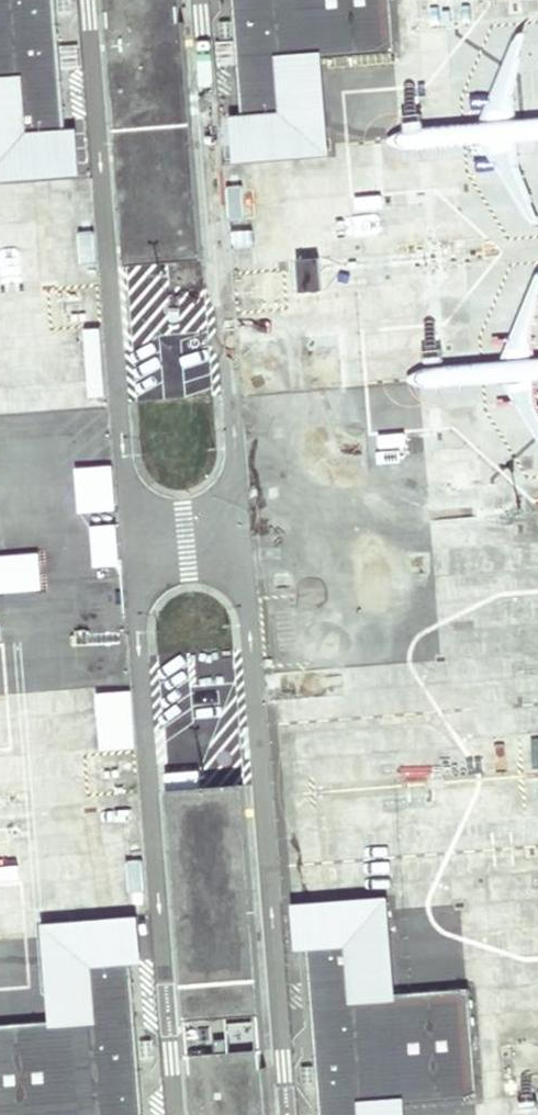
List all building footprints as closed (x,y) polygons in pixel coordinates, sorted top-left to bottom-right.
[(83,178),(79,131),(66,132),(55,0),(0,0),(0,185),(83,178)] [(182,0),(105,0),(106,11),(183,5),(182,0)] [(391,0),(232,0),(241,118),(228,119),(232,167),(332,159),(330,136),(324,59),(389,54),(395,53),(391,0)] [(183,5),(106,11),(107,30),(184,24),(183,5)] [(203,261),(184,24),(107,30),(126,267),(203,261)] [(509,587),(296,599),(321,872),(534,852),(509,587)] [(265,1050),(244,785),(167,791),(188,1056),(265,1050)] [(384,897),(383,890),(284,898),(287,945),(301,944),(348,941),(352,994),(391,991),(384,897)] [(140,914),(41,921),(41,928),(49,1022),(88,1019),(83,966),(130,962),(144,961),(140,914)] [(463,984),(456,985),(391,991),(352,994),(348,941),(301,944),(314,1114),(353,1114),(352,1103),(400,1100),(467,1095),(472,1094),(463,984)] [(0,1026),(0,1114),(143,1114),(130,962),(83,966),(88,1019),(49,1022),(0,1026)] [(265,1050),(188,1056),(190,1076),(266,1070),(265,1050)] [(266,1070),(190,1076),(193,1114),(270,1114),(266,1070)] [(353,1114),(401,1114),(400,1100),(352,1103),(353,1114)]
